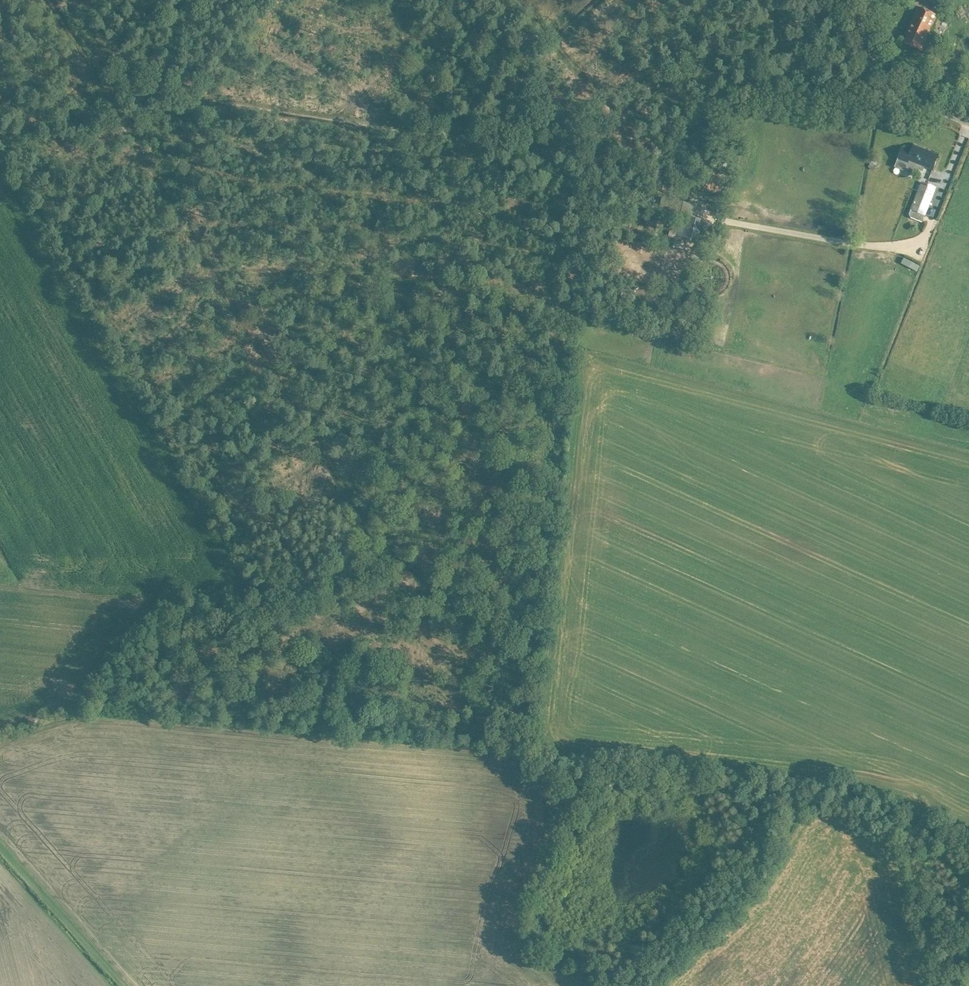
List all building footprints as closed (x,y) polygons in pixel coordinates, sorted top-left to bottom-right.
[(938,16),(918,7),(908,29),(910,30),(904,43),(919,50),(925,37),(928,38),(938,16)] [(902,148),(898,158),(898,159),(908,163),(909,160),(916,163),(914,167),(923,171),(925,166),(933,170),(938,156),(914,146),(911,152),(902,148)] [(878,153),(872,163),(876,166),(882,156),(878,153)] [(922,182),(910,215),(910,217),(922,222),(936,188),(922,182)] [(669,212),(680,215),(677,228),(670,226),(668,237),(697,243),(702,220),(691,217),(694,204),(672,199),(669,212)] [(919,266),(904,258),(901,264),(916,271),(919,266)]
